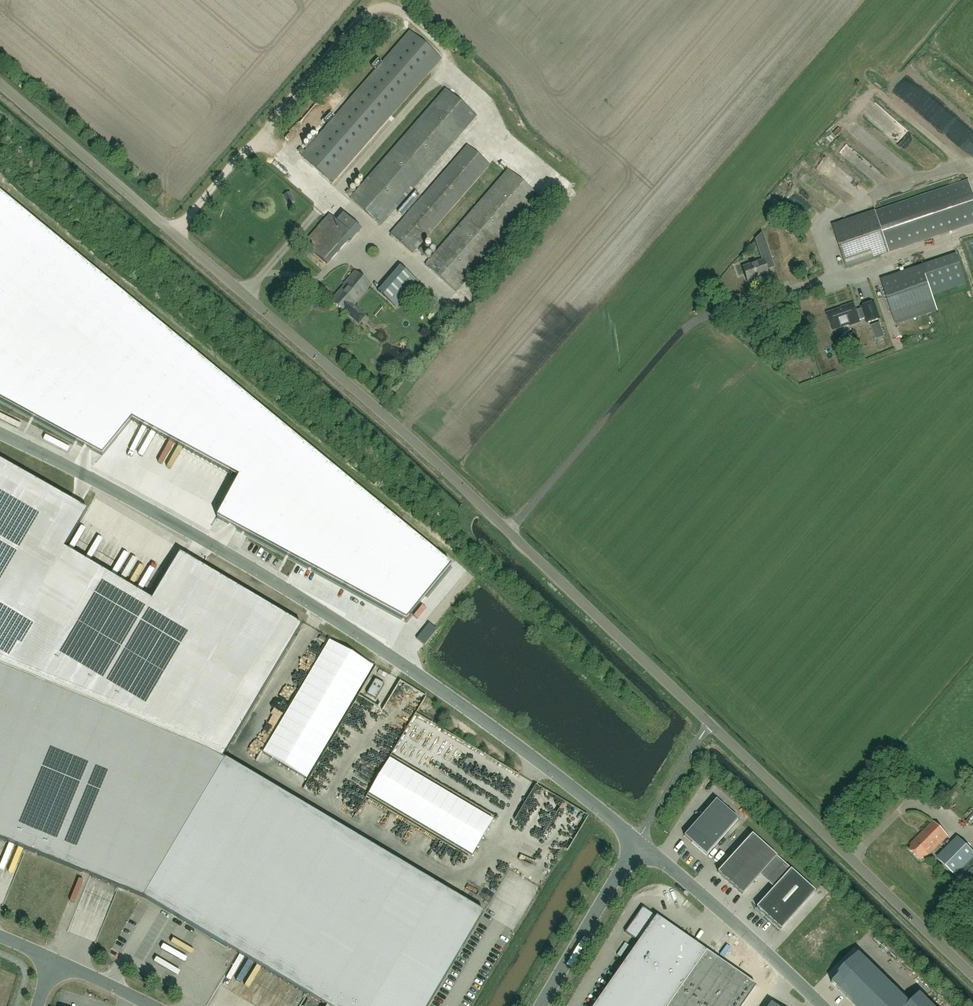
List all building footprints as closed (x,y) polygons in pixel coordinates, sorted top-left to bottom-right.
[(301,157),(332,183),(440,59),(410,32),(301,157)] [(477,116),(446,89),(350,199),(381,226),(477,116)] [(413,254),(490,165),(467,145),(390,234),(413,254)] [(456,292),(539,197),(508,170),(425,265),(456,292)] [(833,205),(839,196),(806,175),(800,184),(833,205)] [(972,224),(972,193),(969,181),(833,227),(848,269),(881,258),(880,255),(972,224)] [(0,194),(0,400),(102,456),(132,420),(238,478),(216,518),(406,621),(451,566),(0,194)] [(806,200),(798,210),(815,224),(823,214),(806,200)] [(327,266),(349,242),(350,243),(362,231),(343,215),(337,222),(329,214),(303,244),(327,266)] [(957,254),(922,266),(881,280),(893,315),(934,301),(933,296),(967,284),(957,254)] [(763,261),(743,268),(748,283),(768,276),(763,261)] [(378,292),(396,308),(419,282),(401,266),(378,292)] [(344,286),(331,301),(346,314),(347,314),(359,324),(365,316),(353,306),(371,285),(355,271),(344,285),(344,286)] [(842,309),(828,314),(833,330),(850,325),(850,326),(860,322),(859,321),(866,319),(867,324),(880,319),(874,303),(862,308),(862,309),(856,311),(853,304),(842,308),(842,309)] [(143,897),(326,1005),(428,1005),(484,912),(225,759),(222,758),(301,625),(180,553),(152,601),(65,549),(87,510),(0,461),(0,839),(143,897)] [(330,641),(263,753),(307,780),(374,667),(330,641)] [(367,694),(376,699),(385,685),(376,679),(367,694)] [(494,821),(390,760),(369,794),(473,856),(494,821)] [(684,836),(706,855),(738,819),(716,800),(684,836)] [(346,807),(353,814),(358,808),(351,802),(346,807)] [(926,859),(947,837),(932,822),(910,845),(911,847),(909,850),(920,861),(924,857),(926,859)] [(760,875),(777,857),(768,849),(752,835),(718,872),(742,895),(760,875)] [(969,889),(972,885),(972,853),(958,838),(938,859),(955,875),(969,889)] [(791,870),(757,908),(781,930),(815,893),(791,870)] [(959,899),(964,894),(957,885),(951,891),(959,899)] [(643,907),(625,933),(639,942),(594,1005),(669,1005),(706,952),(643,907)] [(832,983),(839,990),(855,1005),(908,1005),(910,1004),(867,961),(853,975),(846,968),(832,983)]
